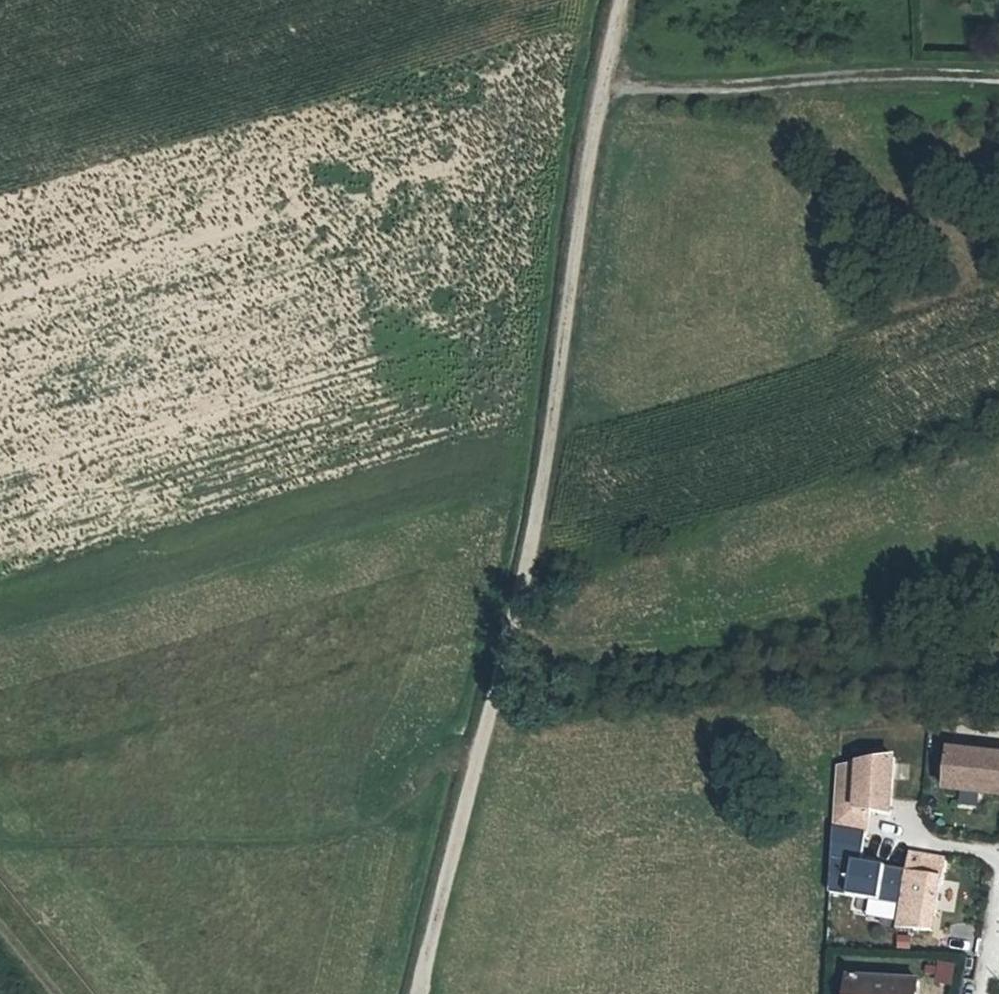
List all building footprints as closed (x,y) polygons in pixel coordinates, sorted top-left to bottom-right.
[(955,748),(948,793),(998,800),(998,754),(955,748)] [(904,766),(843,759),(828,893),(871,898),(869,917),(900,920),(899,929),(940,934),(943,910),(953,911),(957,882),(946,881),(949,857),(910,852),(908,868),(864,863),(870,814),(897,818),(904,766)] [(959,985),(960,964),(939,964),(938,985),(959,985)]
